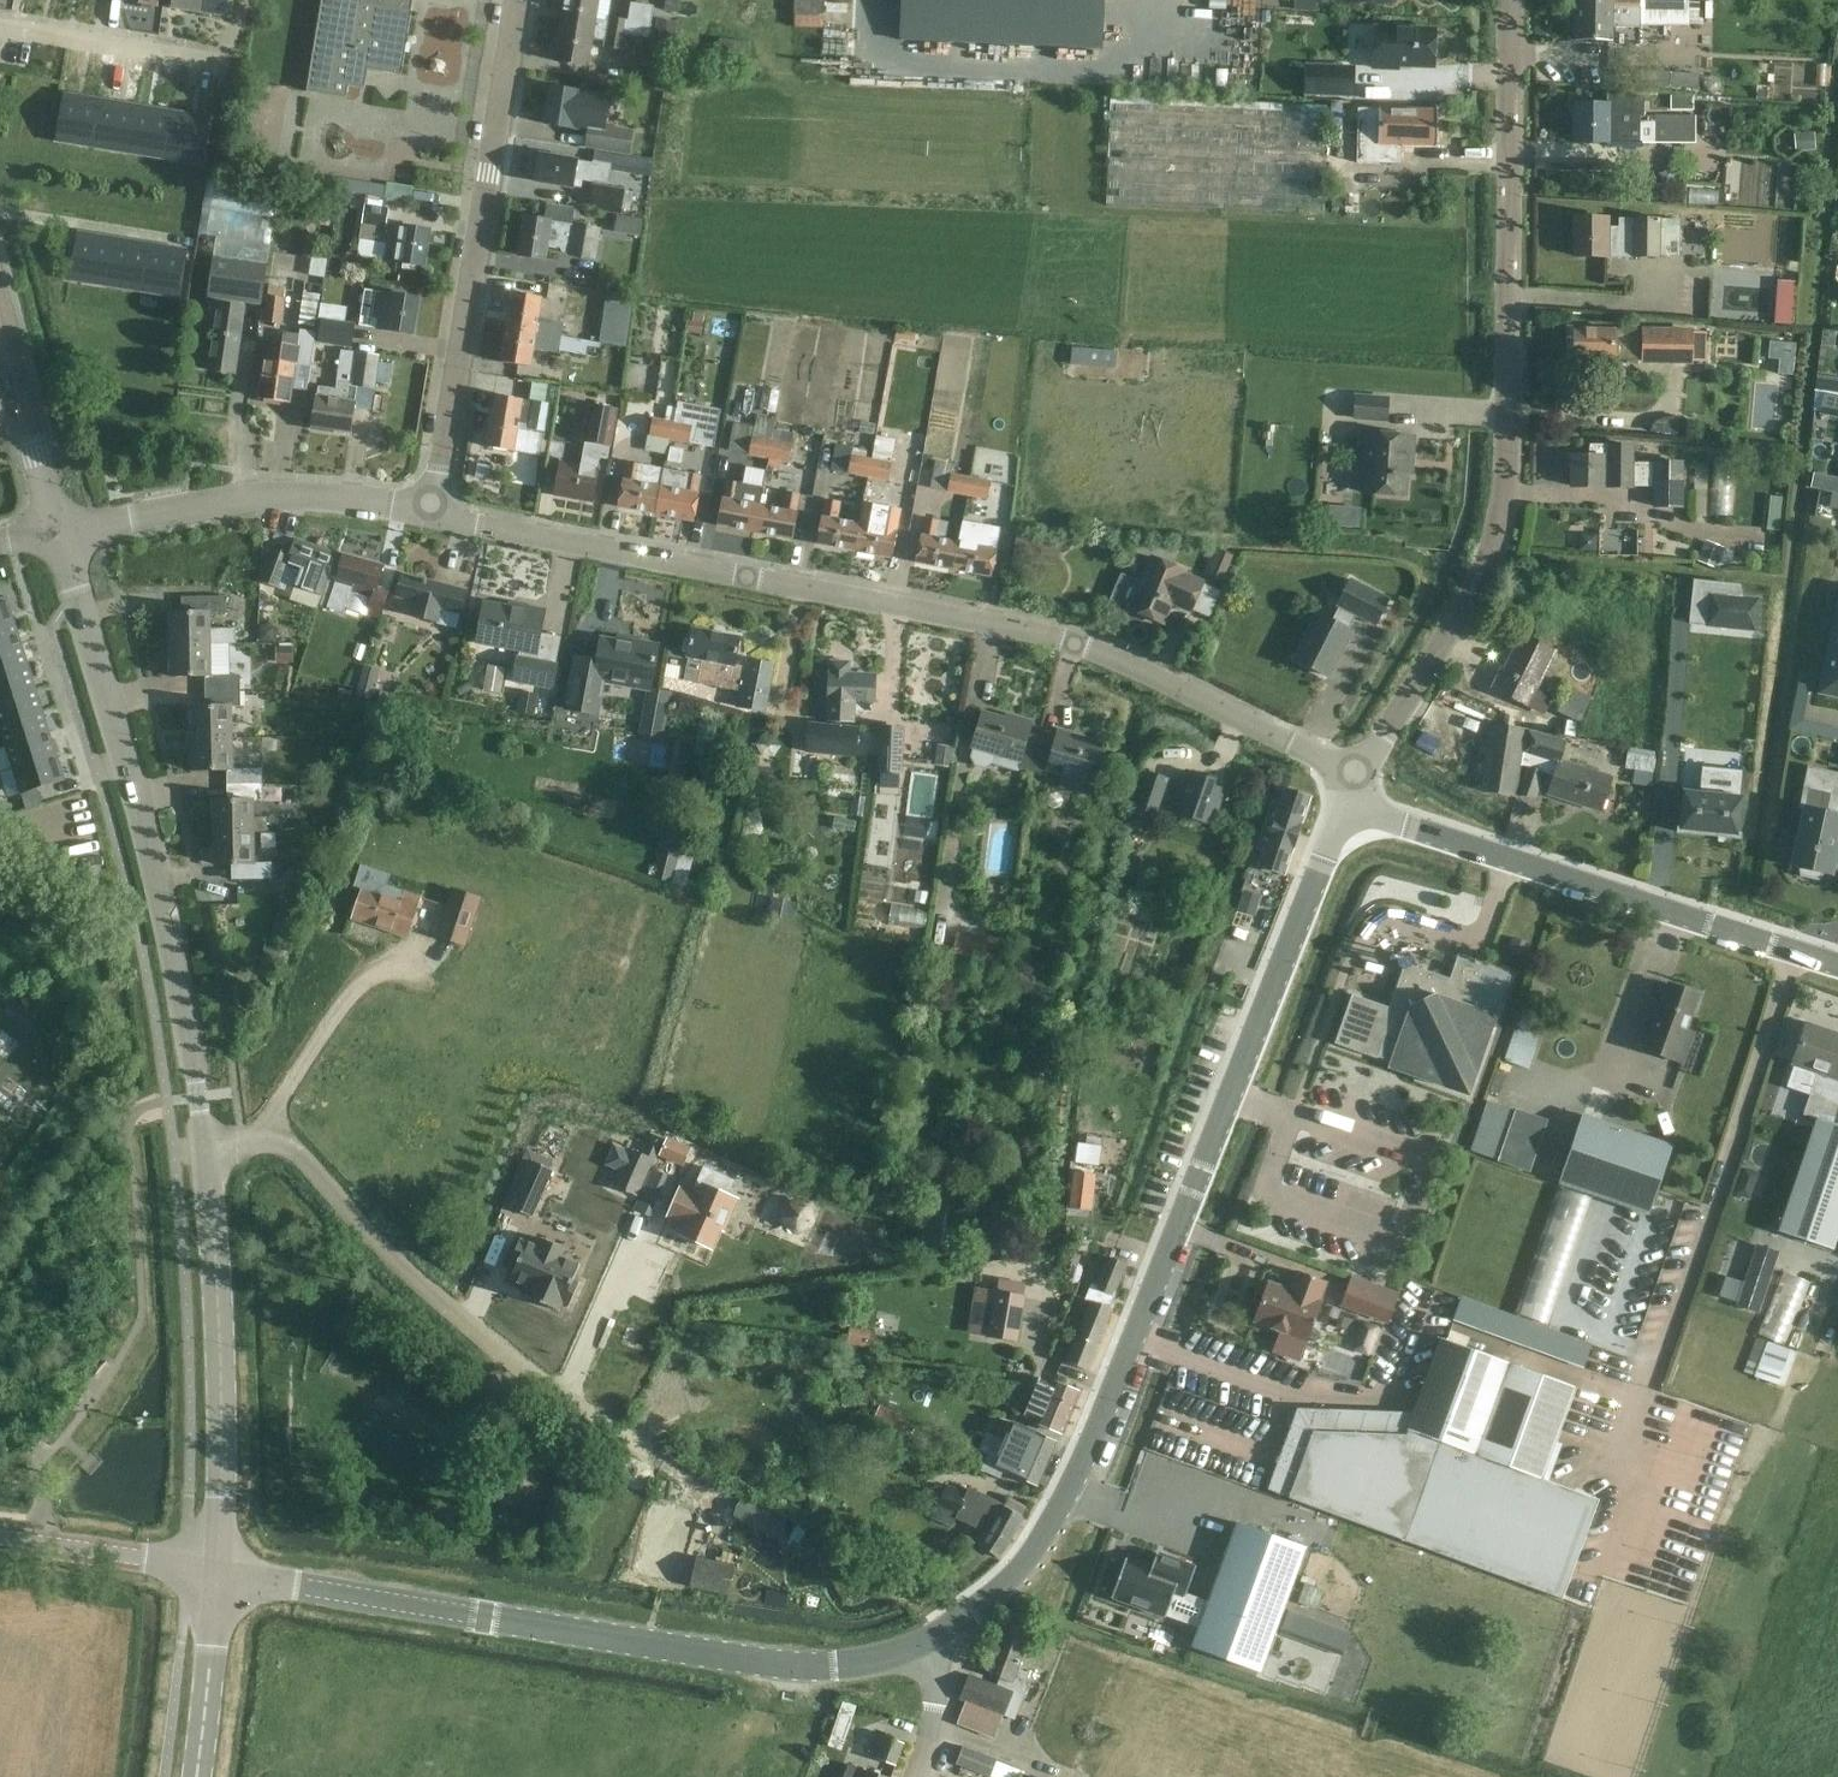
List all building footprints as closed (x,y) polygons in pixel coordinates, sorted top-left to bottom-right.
[(172,9),(202,13),(204,0),(173,0),(172,9)] [(202,13),(232,18),(234,0),(204,0),(202,13)] [(347,99),(349,87),(360,88),(363,69),(402,75),(412,11),(411,11),(413,0),(322,0),(307,92),(347,99)] [(627,40),(628,35),(649,38),(654,6),(631,3),(628,21),(609,18),(608,22),(596,20),(599,0),(566,0),(561,29),(627,40)] [(1103,50),(1105,0),(901,0),(900,42),(1103,50)] [(1611,39),(1611,28),(1640,28),(1640,25),(1701,25),(1701,0),(1578,0),(1578,39),(1611,39)] [(659,14),(653,34),(674,40),(679,20),(659,14)] [(1398,69),(1398,65),(1434,67),(1435,31),(1375,28),(1373,68),(1398,69)] [(555,61),(588,67),(593,39),(605,41),(604,48),(625,51),(627,40),(561,29),(555,61)] [(631,83),(660,89),(663,71),(634,65),(631,83)] [(1354,69),(1306,67),(1305,93),(1353,95),(1354,69)] [(1639,85),(1698,90),(1699,75),(1640,70),(1639,85)] [(583,150),(630,156),(633,131),(607,128),(611,96),(590,93),(551,87),(545,124),(586,131),(583,150)] [(57,141),(94,147),(101,100),(65,94),(57,141)] [(1605,146),(1640,146),(1640,143),(1695,144),(1696,116),(1654,116),(1654,123),(1640,122),(1640,118),(1644,118),(1644,95),(1607,95),(1607,104),(1577,104),(1577,143),(1605,143),(1605,146)] [(1694,97),(1671,96),(1670,109),(1693,110),(1694,97)] [(1324,214),(1327,107),(1112,98),(1107,205),(1324,214)] [(94,147),(129,153),(137,106),(101,100),(94,147)] [(129,153),(165,159),(172,112),(137,106),(129,153)] [(1332,143),(1436,145),(1437,112),(1380,111),(1380,108),(1333,107),(1332,143)] [(209,118),(172,112),(165,159),(201,165),(209,118)] [(536,181),(573,188),(575,180),(593,183),(593,181),(608,184),(612,165),(593,162),(593,164),(540,155),(536,181)] [(1690,201),(1720,203),(1721,186),(1691,183),(1690,201)] [(414,188),(407,187),(388,184),(386,200),(412,204),(414,188)] [(624,191),(595,186),(591,205),(621,211),(624,191)] [(525,217),(519,256),(545,261),(547,247),(560,249),(562,254),(596,259),(599,236),(600,229),(582,227),(573,225),(575,208),(546,204),(544,220),(525,217)] [(385,261),(424,267),(430,231),(391,224),(391,226),(386,225),(389,210),(365,205),(359,240),(388,245),(385,261)] [(643,235),(643,215),(618,216),(618,235),(643,235)] [(1575,257),(1632,258),(1632,256),(1681,256),(1680,218),(1618,218),(1618,227),(1607,227),(1607,217),(1575,217),(1575,257)] [(71,280),(107,286),(115,240),(78,234),(71,280)] [(107,286),(142,291),(150,245),(115,240),(107,286)] [(186,251),(150,245),(142,291),(179,297),(186,251)] [(209,371),(235,375),(241,336),(243,336),(247,306),(245,305),(245,304),(263,306),(268,263),(213,256),(208,299),(215,300),(214,302),(212,302),(208,331),(214,332),(209,371)] [(1779,278),(1779,322),(1799,322),(1800,278),(1779,278)] [(269,286),(264,320),(281,323),(286,288),(269,286)] [(359,326),(413,335),(419,298),(365,290),(359,326)] [(507,328),(561,337),(563,323),(550,320),(549,328),(537,326),(542,298),(512,293),(507,328)] [(320,341),(352,346),(354,325),(323,321),(320,341)] [(501,363),(530,368),(533,349),(558,354),(559,351),(586,356),(588,347),(599,349),(600,343),(574,338),(574,339),(561,337),(507,328),(501,363)] [(1642,330),(1574,329),(1574,361),(1594,361),(1594,372),(1599,377),(1610,378),(1613,373),(1613,361),(1641,361),(1641,364),(1693,365),(1693,328),(1642,328),(1642,330)] [(260,398),(290,403),(296,365),(311,368),(317,332),(300,330),(298,346),(268,342),(260,398)] [(313,426),(351,431),(354,404),(357,387),(375,390),(380,356),(341,350),(336,389),(319,386),(313,426)] [(487,448),(514,453),(519,423),(529,424),(528,430),(551,434),(558,386),(532,381),(529,402),(523,401),(523,400),(496,395),(487,448)] [(1353,420),(1387,423),(1389,397),(1355,394),(1353,420)] [(669,439),(715,448),(722,410),(677,402),(673,421),(669,439)] [(556,496),(592,502),(598,469),(600,458),(609,459),(618,410),(591,405),(580,466),(562,463),(556,496)] [(666,455),(669,439),(673,421),(653,417),(649,436),(647,435),(644,451),(666,455)] [(748,455),(769,459),(775,430),(774,430),(776,422),(756,418),(754,427),(733,423),(728,451),(748,454),(748,455)] [(794,434),(775,430),(769,459),(788,463),(794,434)] [(1361,492),(1404,495),(1407,457),(1412,457),(1413,437),(1362,434),(1361,448),(1364,447),(1361,492)] [(832,471),(868,478),(872,460),(851,456),(852,448),(837,445),(832,471)] [(1574,458),(1574,467),(1569,468),(1567,469),(1566,470),(1565,472),(1565,482),(1567,484),(1569,485),(1574,485),(1609,485),(1609,487),(1632,487),(1652,487),(1652,508),(1684,507),(1684,460),(1653,460),(1654,462),(1632,462),(1632,446),(1591,446),(1591,458),(1574,458)] [(872,460),(868,478),(887,482),(891,464),(872,460)] [(618,507),(656,514),(661,487),(658,487),(661,469),(627,462),(618,507)] [(946,493),(967,497),(971,477),(952,474),(954,465),(934,462),(929,489),(946,492),(946,493)] [(1706,516),(1709,463),(1696,462),(1693,515),(1706,516)] [(685,474),(661,469),(658,487),(661,487),(656,514),(694,521),(702,476),(685,473),(685,474)] [(1816,470),(1812,486),(1837,492),(1837,475),(1816,470)] [(971,477),(967,497),(986,500),(990,480),(971,477)] [(717,525),(755,532),(760,506),(738,502),(742,484),(726,481),(717,525)] [(755,532),(793,539),(798,513),(801,496),(784,492),(781,510),(760,506),(755,532)] [(1833,493),(1829,509),(1837,511),(1837,494),(1833,493)] [(1772,527),(1783,527),(1785,495),(1773,495),(1772,527)] [(817,544),(854,551),(859,525),(838,520),(840,502),(825,499),(817,544)] [(859,525),(854,551),(892,558),(900,514),(863,507),(859,525)] [(916,563),(954,570),(959,543),(945,541),(948,522),(924,518),(916,563)] [(954,570),(992,577),(997,550),(996,550),(999,532),(982,529),(979,547),(959,543),(954,570)] [(328,583),(338,554),(295,540),(289,557),(270,549),(258,581),(280,589),(286,574),(288,575),(290,569),(300,573),(295,586),(323,596),(328,583)] [(1706,541),(1698,561),(1716,568),(1725,549),(1706,541)] [(1216,548),(1204,575),(1222,583),(1234,556),(1216,548)] [(366,615),(380,620),(390,591),(377,587),(383,568),(344,556),(328,607),(344,612),(350,592),(371,599),(366,615)] [(1123,576),(1112,602),(1130,609),(1130,610),(1164,624),(1172,603),(1192,612),(1204,582),(1184,574),(1185,571),(1152,557),(1141,584),(1123,576)] [(413,616),(437,622),(441,608),(461,613),(467,591),(403,575),(397,597),(416,602),(413,616)] [(1311,667),(1329,676),(1352,630),(1349,628),(1356,616),(1377,626),(1391,598),(1350,577),(1335,605),(1338,607),(1332,620),(1317,612),(1297,653),(1314,661),(1311,667)] [(1707,624),(1755,629),(1758,599),(1711,594),(1707,624)] [(14,620),(7,597),(0,599),(0,624),(14,620)] [(171,645),(211,644),(237,644),(236,628),(211,629),(210,613),(225,612),(225,597),(181,597),(181,613),(170,613),(171,645)] [(1818,692),(1837,697),(1837,598),(1818,692)] [(478,641),(537,652),(544,612),(524,609),(523,612),(485,605),(478,641)] [(0,624),(0,650),(21,643),(14,620),(0,624)] [(273,641),(274,631),(270,627),(260,627),(259,641),(273,641)] [(736,707),(765,713),(775,664),(748,658),(746,667),(735,665),(740,637),(694,629),(684,681),(739,692),(736,707)] [(1529,704),(1544,712),(1552,697),(1536,689),(1556,650),(1522,633),(1503,669),(1501,668),(1491,687),(1528,706),(1529,704)] [(568,708),(598,714),(604,681),(650,689),(657,647),(632,643),(631,646),(602,640),(598,662),(577,659),(568,708)] [(29,666),(21,643),(0,650),(0,675),(29,666)] [(192,707),(193,739),(233,738),(232,706),(241,706),(240,676),(212,676),(211,644),(171,645),(172,677),(205,677),(205,707),(192,707)] [(554,690),(559,663),(516,655),(512,683),(554,690)] [(827,721),(855,722),(855,714),(859,714),(859,711),(873,712),(873,701),(875,701),(876,676),(850,674),(851,662),(831,661),(830,673),(829,673),(827,721)] [(486,689),(506,690),(507,664),(487,664),(486,689)] [(0,675),(0,700),(36,689),(29,666),(0,675)] [(364,666),(355,695),(372,700),(380,670),(364,666)] [(1569,687),(1556,712),(1579,723),(1591,698),(1569,687)] [(43,712),(36,689),(0,700),(0,726),(43,712)] [(650,690),(642,734),(661,737),(669,694),(650,690)] [(43,712),(0,726),(0,728),(7,749),(50,735),(43,712)] [(1019,769),(1032,772),(1041,738),(1027,733),(1030,724),(1016,720),(1015,724),(983,715),(973,749),(970,758),(974,766),(985,769),(993,764),(1017,772),(1019,769)] [(805,752),(854,758),(858,728),(808,722),(805,752)] [(1483,792),(1516,797),(1520,766),(1522,766),(1528,731),(1526,730),(1492,725),(1483,792)] [(879,726),(877,771),(902,773),(905,727),(879,726)] [(1547,793),(1601,811),(1611,778),(1560,761),(1566,741),(1526,729),(1526,730),(1528,731),(1522,766),(1525,767),(1517,794),(1536,801),(1538,793),(1546,796),(1547,793)] [(1058,787),(1089,796),(1094,783),(1103,750),(1070,740),(1071,736),(1059,732),(1056,742),(1041,738),(1032,772),(1046,777),(1048,769),(1063,774),(1058,787)] [(14,772),(58,758),(50,735),(7,749),(14,772)] [(214,801),(214,833),(255,832),(255,831),(267,831),(267,817),(254,817),(254,800),(263,800),(262,770),(233,771),(233,738),(193,739),(193,771),(227,771),(227,801),(214,801)] [(938,745),(934,765),(951,768),(955,748),(938,745)] [(1630,746),(1627,767),(1636,768),(1634,782),(1654,784),(1658,750),(1630,746)] [(65,781),(58,758),(14,772),(21,795),(65,781)] [(1789,869),(1831,879),(1837,847),(1837,814),(1837,813),(1837,772),(1808,766),(1798,809),(1801,810),(1789,869)] [(1172,811),(1213,826),(1226,791),(1214,786),(1216,781),(1186,770),(1172,811)] [(1157,815),(1169,779),(1147,771),(1134,808),(1157,815)] [(42,804),(38,789),(21,795),(26,809),(42,804)] [(1308,797),(1286,790),(1282,804),(1271,800),(1255,849),(1265,852),(1261,866),(1282,873),(1292,846),(1292,847),(1300,825),(1299,824),(1308,797)] [(1678,828),(1678,831),(1681,831),(1736,836),(1736,837),(1739,837),(1739,834),(1743,795),(1683,790),(1679,827),(1678,828)] [(232,865),(232,880),(272,879),(272,863),(255,863),(255,832),(214,833),(215,865),(232,865)] [(363,865),(355,888),(364,891),(355,919),(407,936),(419,898),(406,893),(386,886),(390,874),(363,865)] [(452,888),(436,937),(466,947),(482,898),(452,888)] [(772,899),(768,918),(794,922),(797,904),(772,899)] [(1002,939),(956,933),(952,964),(997,970),(1002,939)] [(1512,935),(1507,950),(1525,957),(1530,942),(1512,935)] [(1072,965),(1075,947),(1057,944),(1055,962),(1072,965)] [(1351,994),(1334,1043),(1377,1058),(1377,1057),(1390,1061),(1395,1047),(1408,1075),(1444,1087),(1447,1081),(1465,1086),(1471,1069),(1477,1071),(1510,975),(1493,969),(1457,956),(1449,978),(1412,965),(1406,953),(1396,958),(1402,970),(1389,1007),(1351,994)] [(1644,1050),(1683,1065),(1695,1034),(1684,1030),(1698,993),(1670,983),(1655,1022),(1644,1050)] [(1833,1248),(1837,1234),(1837,1123),(1833,1122),(1837,1108),(1837,1034),(1806,1023),(1793,1061),(1818,1070),(1803,1115),(1816,1119),(1779,1230),(1833,1248)] [(1534,1170),(1552,1118),(1488,1097),(1471,1150),(1534,1170)] [(1673,1145),(1582,1113),(1558,1182),(1649,1213),(1673,1145)] [(1100,1163),(1103,1146),(1081,1142),(1078,1159),(1100,1163)] [(532,1161),(512,1209),(531,1217),(552,1170),(532,1161)] [(704,1167),(692,1194),(680,1189),(668,1216),(685,1224),(681,1235),(711,1249),(720,1230),(724,1231),(737,1200),(728,1196),(735,1181),(704,1167)] [(652,1169),(634,1209),(649,1216),(667,1175),(652,1169)] [(1071,1224),(1091,1226),(1093,1210),(1091,1210),(1095,1170),(1077,1169),(1071,1224)] [(809,1225),(806,1208),(789,1206),(781,1221),(794,1233),(809,1225)] [(936,1209),(932,1242),(952,1245),(956,1212),(936,1209)] [(529,1287),(525,1296),(559,1311),(561,1305),(568,1308),(579,1283),(572,1280),(579,1265),(561,1257),(565,1249),(542,1239),(538,1247),(519,1239),(509,1263),(516,1265),(510,1279),(529,1287)] [(1737,1305),(1757,1311),(1778,1248),(1758,1241),(1737,1305)] [(1066,1362),(1086,1370),(1111,1308),(1110,1307),(1116,1292),(1114,1291),(1125,1264),(1109,1258),(1097,1285),(1091,1283),(1084,1299),(1091,1302),(1066,1362)] [(1763,1335),(1793,1342),(1808,1276),(1779,1269),(1763,1335)] [(1254,1320),(1310,1339),(1323,1301),(1320,1300),(1326,1281),(1297,1271),(1290,1290),(1267,1282),(1254,1320)] [(1339,1306),(1387,1323),(1398,1293),(1350,1276),(1339,1306)] [(988,1334),(1016,1339),(1024,1296),(995,1291),(988,1334)] [(1459,1295),(1450,1318),(1582,1365),(1590,1342),(1459,1295)] [(1362,1320),(1351,1350),(1369,1357),(1380,1326),(1362,1320)] [(1777,1385),(1791,1349),(1757,1336),(1743,1372),(1777,1385)] [(1311,1435),(1286,1502),(1559,1601),(1594,1498),(1542,1479),(1576,1386),(1441,1337),(1405,1434),(1311,1435)] [(1054,1382),(1053,1383),(1042,1379),(1027,1416),(1038,1420),(1037,1422),(1061,1432),(1078,1392),(1054,1382)] [(992,1465),(1036,1485),(1055,1441),(1011,1421),(992,1465)] [(945,1488),(936,1484),(928,1501),(958,1514),(956,1517),(982,1529),(974,1542),(979,1545),(979,1547),(1000,1559),(1024,1518),(1023,1517),(1028,1508),(1008,1496),(1004,1504),(967,1488),(965,1493),(947,1485),(945,1488)] [(790,1524),(740,1499),(730,1517),(781,1542),(790,1524)] [(691,1589),(729,1597),(735,1567),(697,1559),(697,1561),(683,1558),(691,1518),(656,1511),(643,1572),(678,1579),(679,1578),(693,1581),(691,1589)] [(1237,1522),(1192,1647),(1260,1672),(1305,1547),(1237,1522)] [(1125,1559),(1111,1597),(1165,1617),(1174,1593),(1185,1597),(1195,1568),(1167,1557),(1158,1554),(1156,1553),(1156,1555),(1151,1569),(1125,1559)] [(1300,1600),(1318,1607),(1326,1589),(1307,1581),(1300,1600)] [(1350,1633),(1287,1610),(1281,1628),(1344,1651),(1350,1633)] [(956,1723),(994,1738),(1003,1715),(1014,1719),(1028,1683),(1026,1683),(1031,1668),(1018,1663),(1029,1630),(1007,1622),(988,1673),(1000,1677),(997,1684),(969,1673),(958,1699),(965,1702),(956,1723)] [(883,1735),(874,1758),(896,1765),(905,1743),(883,1735)] [(996,1758),(963,1746),(957,1764),(990,1776),(996,1758)] [(867,1769),(866,1771),(848,1764),(843,1776),(888,1776),(867,1769)]
